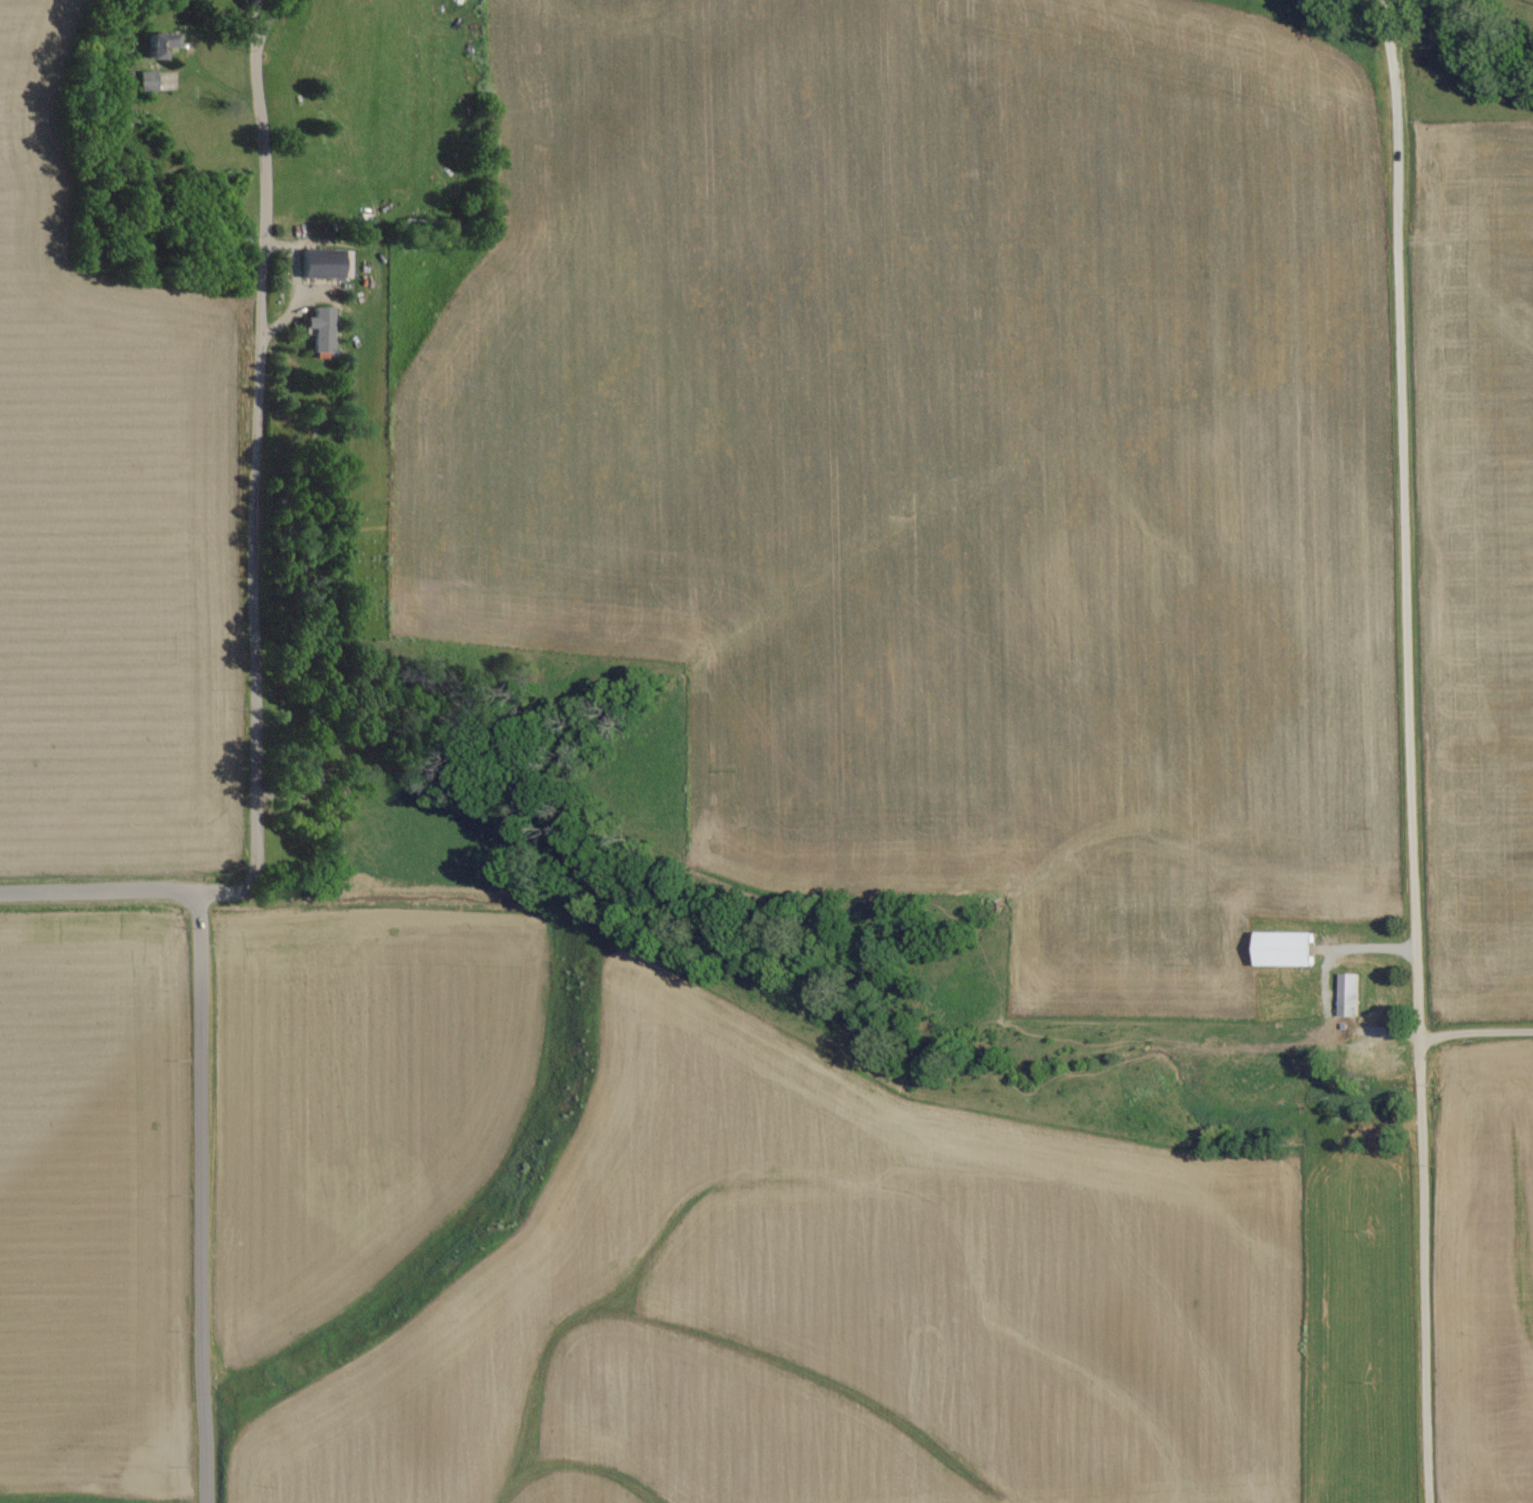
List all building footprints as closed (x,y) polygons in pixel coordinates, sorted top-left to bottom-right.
[(161,59),(161,47),(173,47),(173,33),(148,32),(147,58),(161,59)] [(157,72),(139,72),(140,92),(157,92),(157,72)] [(301,277),(350,279),(351,251),(302,250),(301,277)] [(333,308),(313,307),(312,352),(332,353),(333,308)] [(1257,966),(1313,967),(1313,933),(1257,932),(1257,966)]
